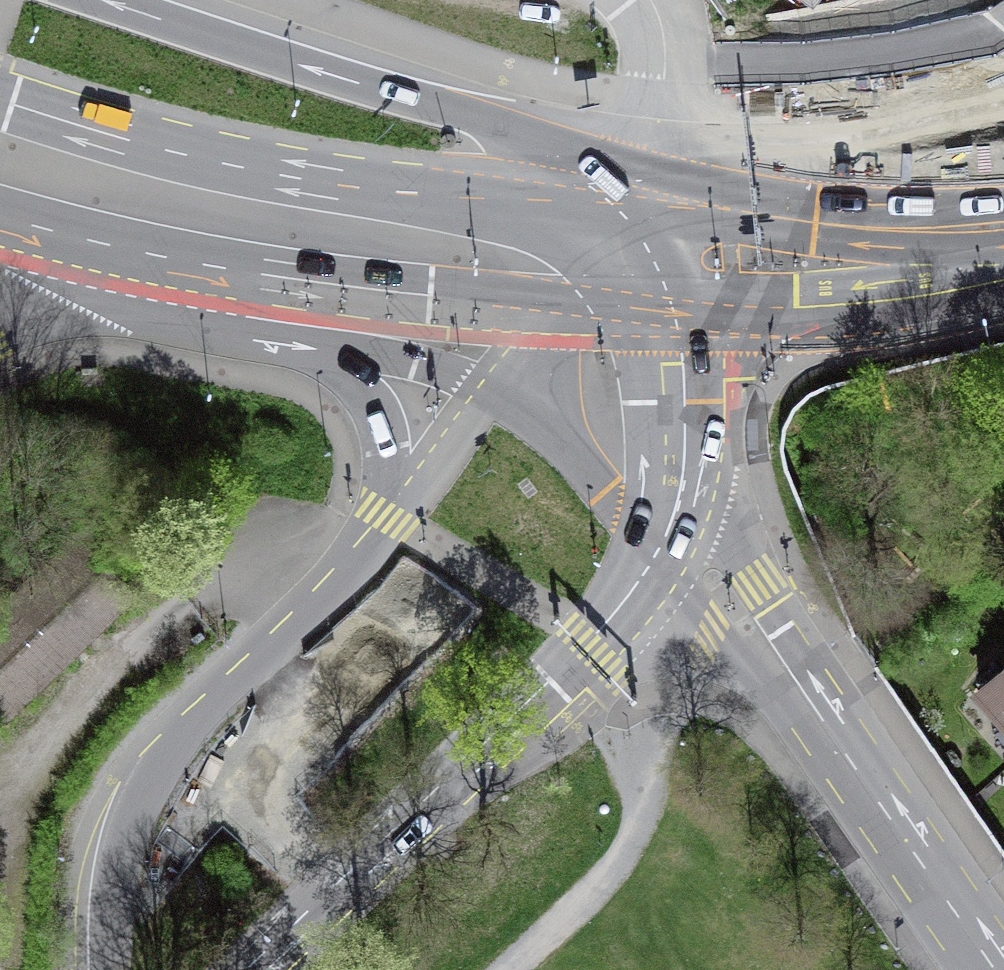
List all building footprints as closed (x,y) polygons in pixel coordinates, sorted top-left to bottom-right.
[(975,703),(1003,737),(1003,677),(975,703)]
